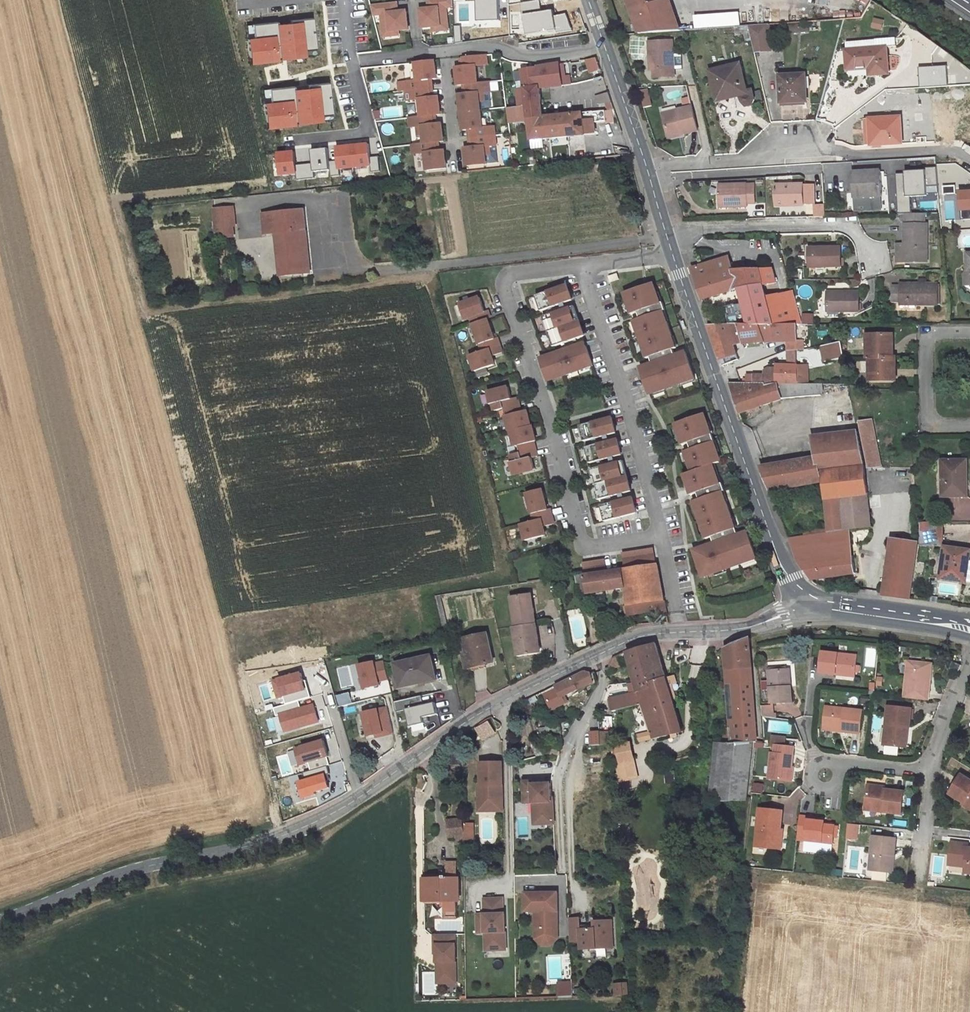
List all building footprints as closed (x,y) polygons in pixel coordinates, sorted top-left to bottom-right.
[(421,28),(432,27),(447,25),(445,7),(452,6),(452,0),(431,0),(432,8),(428,8),(419,9),(421,28)] [(478,21),(501,21),(500,0),(477,0),(478,21)] [(641,34),(683,30),(672,0),(662,0),(629,0),(641,34)] [(540,1),(521,4),(526,35),(556,30),(557,34),(572,31),(567,15),(555,17),(554,10),(542,12),(540,1)] [(392,2),(370,5),(373,15),(380,14),(382,32),(397,31),(408,29),(406,11),(397,12),(393,12),(392,2)] [(768,24),(749,26),(755,52),(770,51),(768,24)] [(789,33),(808,32),(807,25),(789,26),(789,33)] [(847,69),(869,67),(869,75),(888,73),(887,51),(897,50),(896,39),(874,40),(875,48),(847,50),(846,50),(847,69)] [(677,77),(674,40),(650,42),(651,58),(655,58),(656,70),(656,78),(677,77)] [(874,40),(846,42),(847,50),(875,48),(874,40)] [(456,67),(458,85),(466,84),(477,83),(476,74),(475,65),(480,65),(487,64),(486,54),(463,57),(464,66),(456,67)] [(586,60),(590,73),(600,70),(596,56),(586,60)] [(434,60),(415,63),(416,71),(417,80),(412,81),(405,81),(406,91),(429,88),(428,79),(436,78),(434,60)] [(539,87),(562,85),(559,64),(522,69),(528,118),(543,117),(539,87)] [(721,95),(738,91),(739,96),(742,102),(744,105),(746,106),(751,105),(755,100),(752,90),(747,91),(740,64),(715,70),(721,95)] [(926,66),(928,83),(935,83),(934,66),(926,66)] [(721,95),(715,70),(710,71),(717,101),(739,96),(738,91),(721,95)] [(806,101),(805,75),(780,76),(781,103),(806,101)] [(477,83),(466,84),(467,93),(459,94),(461,112),(481,110),(480,101),(479,92),(483,92),(490,91),(489,81),(477,83)] [(430,97),(429,88),(406,91),(407,101),(414,100),(419,99),(420,108),(421,117),(432,115),(441,114),(438,96),(430,97)] [(609,93),(596,96),(597,104),(599,104),(601,110),(612,109),(615,109),(609,93)] [(685,135),(699,132),(691,96),(683,98),(685,109),(664,114),(669,135),(685,131),(685,135)] [(531,140),(585,135),(585,132),(595,131),(594,123),(606,122),(606,124),(614,123),(612,109),(601,110),(543,117),(528,118),(531,140)] [(483,127),(482,119),(481,110),(461,112),(463,130),(471,129),(473,138),(495,135),(494,126),(488,127),(483,127)] [(421,117),(409,118),(410,128),(417,127),(422,126),(423,135),(424,144),(435,142),(444,141),(442,123),(433,124),(432,115),(421,117)] [(902,143),(900,117),(873,119),(875,145),(902,143)] [(474,147),(465,148),(467,166),(487,163),(486,155),(485,146),(490,145),(496,145),(495,135),(473,138),(474,147)] [(435,142),(424,144),(412,145),(414,154),(420,154),(425,153),(426,162),(427,170),(447,168),(445,150),(436,151),(435,142)] [(855,181),(857,208),(878,207),(877,196),(881,196),(880,171),(853,172),(853,181),(855,181)] [(719,185),(720,207),(748,206),(748,204),(755,204),(754,184),(719,185)] [(815,205),(814,186),(776,187),(777,207),(815,205)] [(815,205),(815,215),(824,215),(823,205),(815,205)] [(236,238),(234,209),(215,211),(217,240),(236,238)] [(301,274),(298,240),(304,239),(302,211),(263,214),(264,234),(274,233),(277,276),(301,274)] [(906,224),(904,224),(904,261),(927,261),(927,224),(924,224),(924,214),(906,214),(906,224)] [(307,274),(304,239),(298,240),(301,274),(307,274)] [(840,266),(840,248),(810,249),(810,267),(840,266)] [(733,271),(729,257),(692,268),(697,281),(733,271)] [(780,294),(773,269),(733,271),(697,281),(703,299),(731,291),(741,324),(796,324),(800,324),(791,292),(780,294)] [(641,368),(650,394),(695,378),(686,352),(676,356),(674,349),(675,349),(672,338),(673,337),(668,322),(666,323),(663,312),(666,311),(664,303),(660,304),(653,284),(644,288),(644,289),(637,292),(636,290),(627,294),(634,314),(638,312),(639,316),(641,319),(636,321),(640,331),(638,332),(643,348),(645,347),(649,358),(651,357),(652,360),(653,364),(641,368)] [(937,304),(937,284),(901,284),(901,304),(937,304)] [(571,301),(566,286),(537,296),(542,311),(571,301)] [(858,311),(858,293),(829,293),(828,311),(858,311)] [(484,351),(472,355),(477,371),(497,364),(494,356),(503,353),(498,338),(495,339),(488,319),(491,318),(488,310),(486,311),(481,297),(460,304),(465,319),(473,316),(484,351)] [(583,337),(573,307),(544,317),(554,347),(583,337)] [(802,323),(813,323),(813,314),(802,314),(802,323)] [(709,326),(722,365),(733,362),(731,356),(736,354),(733,343),(743,341),(743,344),(763,341),(787,340),(787,350),(796,349),(803,349),(803,341),(797,341),(796,324),(741,324),(717,325),(710,326),(709,326)] [(893,357),(892,335),(867,335),(867,358),(869,358),(870,380),(895,380),(895,357),(893,357)] [(841,342),(820,345),(823,361),(844,358),(841,342)] [(594,366),(587,346),(585,347),(584,343),(577,345),(579,349),(569,352),(568,348),(560,351),(561,355),(557,356),(556,353),(541,358),(547,378),(562,373),(563,376),(571,373),(570,370),(584,365),(586,369),(594,366)] [(756,383),(798,384),(796,349),(787,350),(788,365),(778,365),(778,369),(767,369),(765,371),(765,375),(756,375),(756,383)] [(783,398),(821,395),(817,384),(798,384),(756,383),(729,383),(740,413),(783,398)] [(514,475),(535,469),(532,458),(538,456),(533,437),(535,436),(533,426),(527,411),(522,412),(518,397),(512,399),(509,387),(488,393),(491,405),(494,404),(496,411),(504,409),(509,427),(510,426),(514,442),(515,441),(517,446),(519,446),(521,453),(512,455),(514,462),(511,463),(514,475)] [(687,421),(677,424),(684,445),(689,443),(690,446),(691,450),(687,451),(694,472),(686,474),(693,495),(698,493),(699,496),(700,499),(695,501),(699,512),(697,513),(702,528),(704,528),(708,539),(713,537),(714,540),(715,544),(696,550),(701,564),(700,564),(704,577),(757,558),(748,532),(739,536),(736,529),(735,529),(731,519),(733,518),(727,503),(726,503),(722,493),(726,491),(723,484),(719,485),(712,465),(720,463),(713,443),(715,442),(713,434),(711,435),(704,415),(690,420),(691,421),(687,422),(687,421)] [(585,442),(615,434),(611,418),(581,426),(585,442)] [(867,467),(879,464),(870,419),(859,421),(867,467)] [(865,467),(858,433),(813,439),(816,457),(819,472),(823,471),(865,467)] [(620,456),(616,440),(586,448),(590,463),(620,456)] [(819,472),(816,457),(761,467),(770,490),(821,482),(819,472)] [(967,496),(966,460),(942,461),(943,496),(967,496)] [(630,492),(622,462),(591,470),(593,478),(595,477),(599,492),(597,492),(599,500),(630,492)] [(811,580),(855,573),(853,556),(851,557),(847,530),(842,531),(839,497),(868,495),(865,467),(823,471),(829,534),(790,540),(799,563),(811,580)] [(543,489),(528,493),(535,521),(523,524),(527,540),(547,535),(545,526),(554,524),(551,509),(548,510),(543,489)] [(601,506),(605,522),(635,514),(631,498),(601,506)] [(920,523),(920,545),(943,545),(943,523),(920,523)] [(909,542),(891,539),(883,596),(909,599),(918,537),(910,536),(909,542)] [(969,551),(945,547),(940,577),(969,582),(969,561),(968,560),(969,551)] [(655,563),(653,550),(624,554),(626,567),(655,563)] [(606,570),(605,560),(584,563),(586,573),(606,570)] [(627,605),(663,599),(657,565),(621,570),(624,588),(627,605)] [(624,588),(621,570),(586,576),(586,573),(575,575),(578,588),(582,587),(584,594),(624,588)] [(529,595),(511,597),(515,627),(535,624),(533,609),(531,609),(529,595)] [(663,599),(627,605),(629,616),(654,611),(655,615),(665,614),(663,599)] [(518,658),(537,654),(535,641),(538,640),(535,624),(515,627),(513,627),(518,658)] [(493,663),(486,634),(464,639),(468,655),(470,668),(484,665),(493,663)] [(729,728),(723,729),(725,743),(752,742),(757,741),(749,638),(725,648),(727,670),(732,669),(735,719),(729,727),(729,728)] [(656,643),(627,652),(636,683),(638,692),(640,692),(652,731),(637,734),(640,742),(666,736),(676,733),(682,732),(672,699),(668,685),(666,677),(656,643)] [(835,672),(855,674),(857,656),(822,652),(820,673),(835,675),(835,672)] [(485,668),(484,665),(470,668),(468,655),(463,657),(467,673),(485,668)] [(610,665),(620,662),(618,655),(613,658),(610,665)] [(436,680),(431,656),(395,664),(401,687),(436,680)] [(387,681),(385,659),(358,663),(362,689),(381,686),(380,682),(387,681)] [(288,687),(308,683),(305,662),(283,665),(284,668),(287,685),(288,687)] [(908,663),(905,699),(929,701),(931,679),(928,679),(929,665),(908,663)] [(284,668),(274,671),(277,687),(287,685),(284,668)] [(792,701),(791,685),(788,686),(787,668),(769,670),(771,703),(792,701)] [(549,689),(555,700),(577,689),(593,682),(590,674),(585,672),(549,689)] [(577,689),(579,694),(586,690),(585,688),(595,683),(596,682),(593,673),(590,674),(593,682),(577,689)] [(671,684),(676,683),(674,675),(666,677),(668,685),(671,684)] [(613,712),(638,704),(635,693),(632,694),(631,693),(609,699),(613,712)] [(320,722),(312,696),(288,704),(299,740),(319,734),(316,723),(320,722)] [(423,717),(438,713),(435,702),(406,708),(412,736),(427,732),(423,717)] [(773,713),(774,705),(761,703),(761,715),(775,717),(776,713),(773,713)] [(360,711),(367,739),(394,733),(387,705),(360,711)] [(823,727),(842,729),(842,731),(859,733),(863,712),(826,707),(823,727)] [(889,708),(885,745),(903,748),(906,728),(909,728),(910,729),(913,710),(889,708)] [(541,735),(547,735),(546,733),(561,732),(561,725),(545,726),(545,727),(540,728),(541,735)] [(616,730),(600,732),(601,745),(611,744),(613,745),(616,730)] [(600,732),(590,733),(591,745),(601,745),(600,732)] [(785,744),(786,735),(773,734),(771,752),(774,752),(775,743),(785,744)] [(558,741),(551,740),(549,753),(559,754),(561,738),(558,738),(558,741)] [(746,799),(752,742),(725,743),(723,743),(713,799),(746,799)] [(771,752),(769,777),(790,779),(794,745),(785,744),(775,743),(774,752),(771,752)] [(634,758),(631,744),(617,747),(620,761),(634,758)] [(617,762),(621,781),(638,778),(634,758),(620,761),(617,762)] [(503,762),(481,763),(481,785),(479,785),(479,795),(486,795),(486,808),(504,807),(503,762)] [(961,776),(950,795),(963,804),(965,804),(967,801),(969,803),(969,781),(961,776)] [(524,782),(525,803),(533,803),(534,804),(539,809),(540,824),(555,824),(554,807),(552,805),(551,784),(533,784),(533,781),(524,782)] [(866,804),(883,806),(883,809),(902,810),(904,789),(885,788),(880,787),(881,784),(868,782),(866,804)] [(486,795),(479,795),(479,811),(504,811),(504,807),(486,808),(486,795)] [(969,810),(969,803),(967,801),(965,804),(963,804),(962,806),(969,810)] [(782,808),(759,807),(756,844),(781,846),(783,828),(780,827),(782,808)] [(797,838),(834,842),(835,835),(836,824),(817,822),(817,820),(808,819),(809,816),(800,815),(797,838)] [(860,825),(850,824),(848,839),(859,840),(860,825)] [(873,834),(869,868),(890,870),(892,854),(895,854),(896,836),(873,834)] [(969,871),(969,848),(965,847),(965,843),(952,842),(950,863),(966,865),(966,871),(969,871)] [(447,879),(456,879),(456,862),(447,863),(447,872),(447,879)] [(872,878),(886,881),(887,873),(873,871),(872,878)] [(425,902),(424,879),(414,879),(415,902),(425,902)] [(456,901),(456,879),(447,879),(424,879),(425,902),(442,901),(442,907),(446,907),(446,901),(456,901)] [(559,937),(558,893),(525,893),(526,912),(536,912),(536,926),(539,926),(543,930),(543,937),(559,937)] [(503,898),(484,899),(484,914),(477,914),(478,933),(485,932),(485,936),(491,936),(491,950),(506,950),(505,914),(503,914),(503,898)] [(457,917),(456,901),(446,901),(446,907),(446,917),(457,917)] [(570,919),(570,932),(581,932),(581,929),(580,918),(570,919)] [(581,932),(570,932),(571,942),(581,941),(581,949),(614,948),(612,920),(595,921),(595,928),(581,929),(581,932)] [(539,926),(536,926),(536,939),(543,946),(552,946),(559,939),(559,937),(543,937),(543,930),(539,926)] [(455,934),(434,935),(434,953),(437,953),(437,979),(446,979),(446,983),(456,983),(455,934)] [(559,996),(573,995),(572,981),(558,982),(559,996)]
